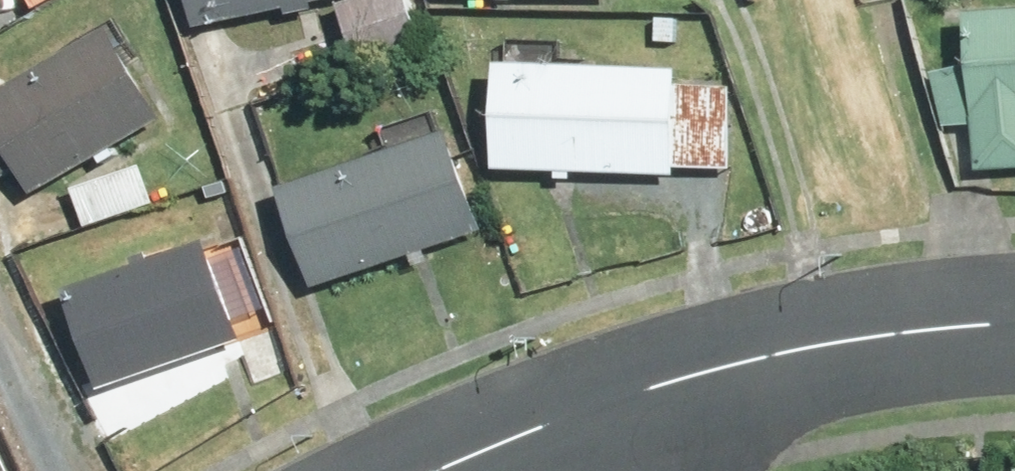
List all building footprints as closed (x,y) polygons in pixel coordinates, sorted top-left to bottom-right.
[(194,31),(318,0),(186,0),(194,31)] [(334,5),(346,43),(416,20),(409,0),(350,0),(334,5)] [(972,11),(970,75),(935,74),(933,137),(968,138),(967,171),(1014,173),(1014,13),(972,11)] [(302,12),(180,42),(195,103),(317,73),(302,12)] [(16,173),(30,197),(162,124),(112,35),(0,97),(0,182),(16,173)] [(593,44),(501,39),(495,169),(675,178),(676,168),(730,170),(735,89),(676,86),(676,73),(591,69),(593,44)] [(277,191),(310,292),(479,236),(433,99),(375,119),(387,154),(277,191)] [(138,164),(71,187),(86,232),(153,209),(138,164)] [(96,395),(169,370),(180,403),(225,387),(213,354),(241,344),(203,234),(129,260),(132,271),(61,296),(96,395)]
